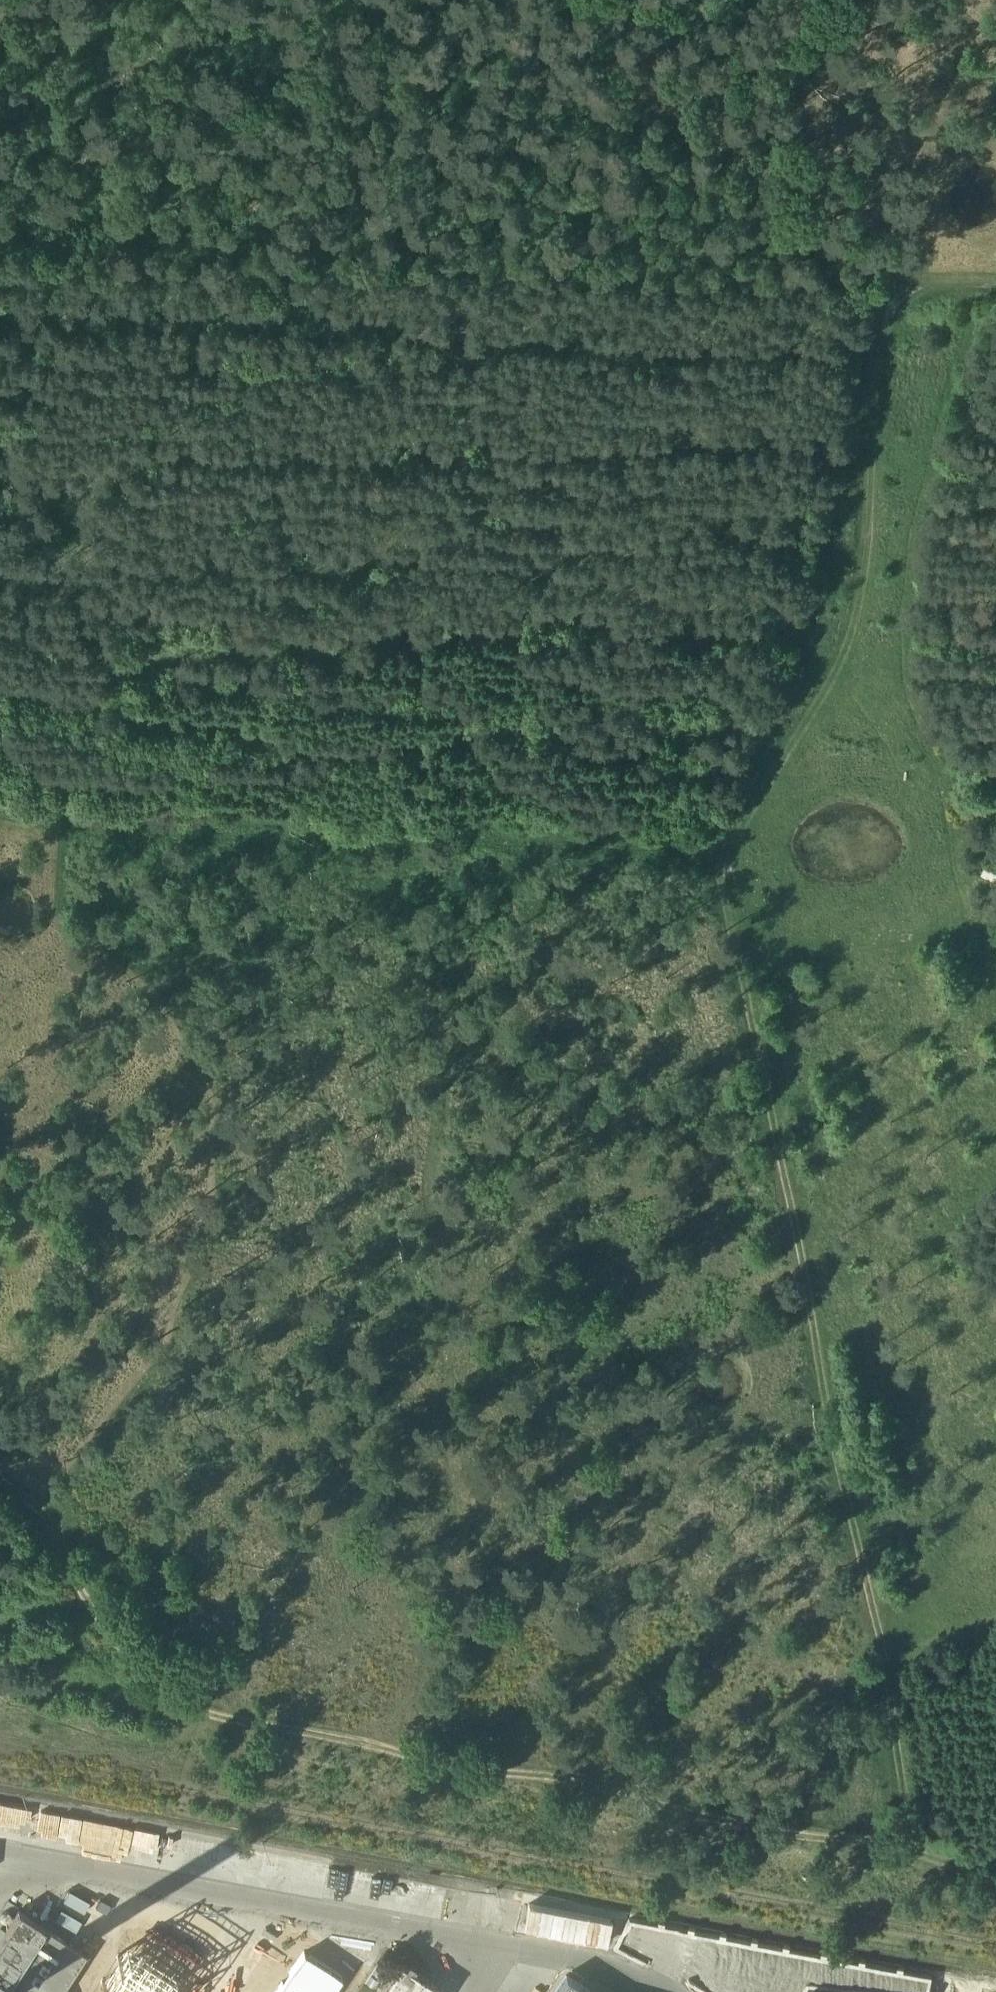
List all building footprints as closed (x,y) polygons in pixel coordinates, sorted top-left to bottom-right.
[(470,1893),(469,1922),(528,1925),(529,1903),(505,1902),(505,1895),(470,1893)] [(619,1920),(540,1900),(534,1927),(612,1947),(619,1920)] [(87,1953),(19,1909),(6,1929),(0,1938),(0,1991),(62,1991),(87,1953)] [(444,1990),(400,1962),(381,1991),(442,1991),(444,1990)] [(566,1975),(560,1985),(555,1991),(592,1991),(566,1975)]
